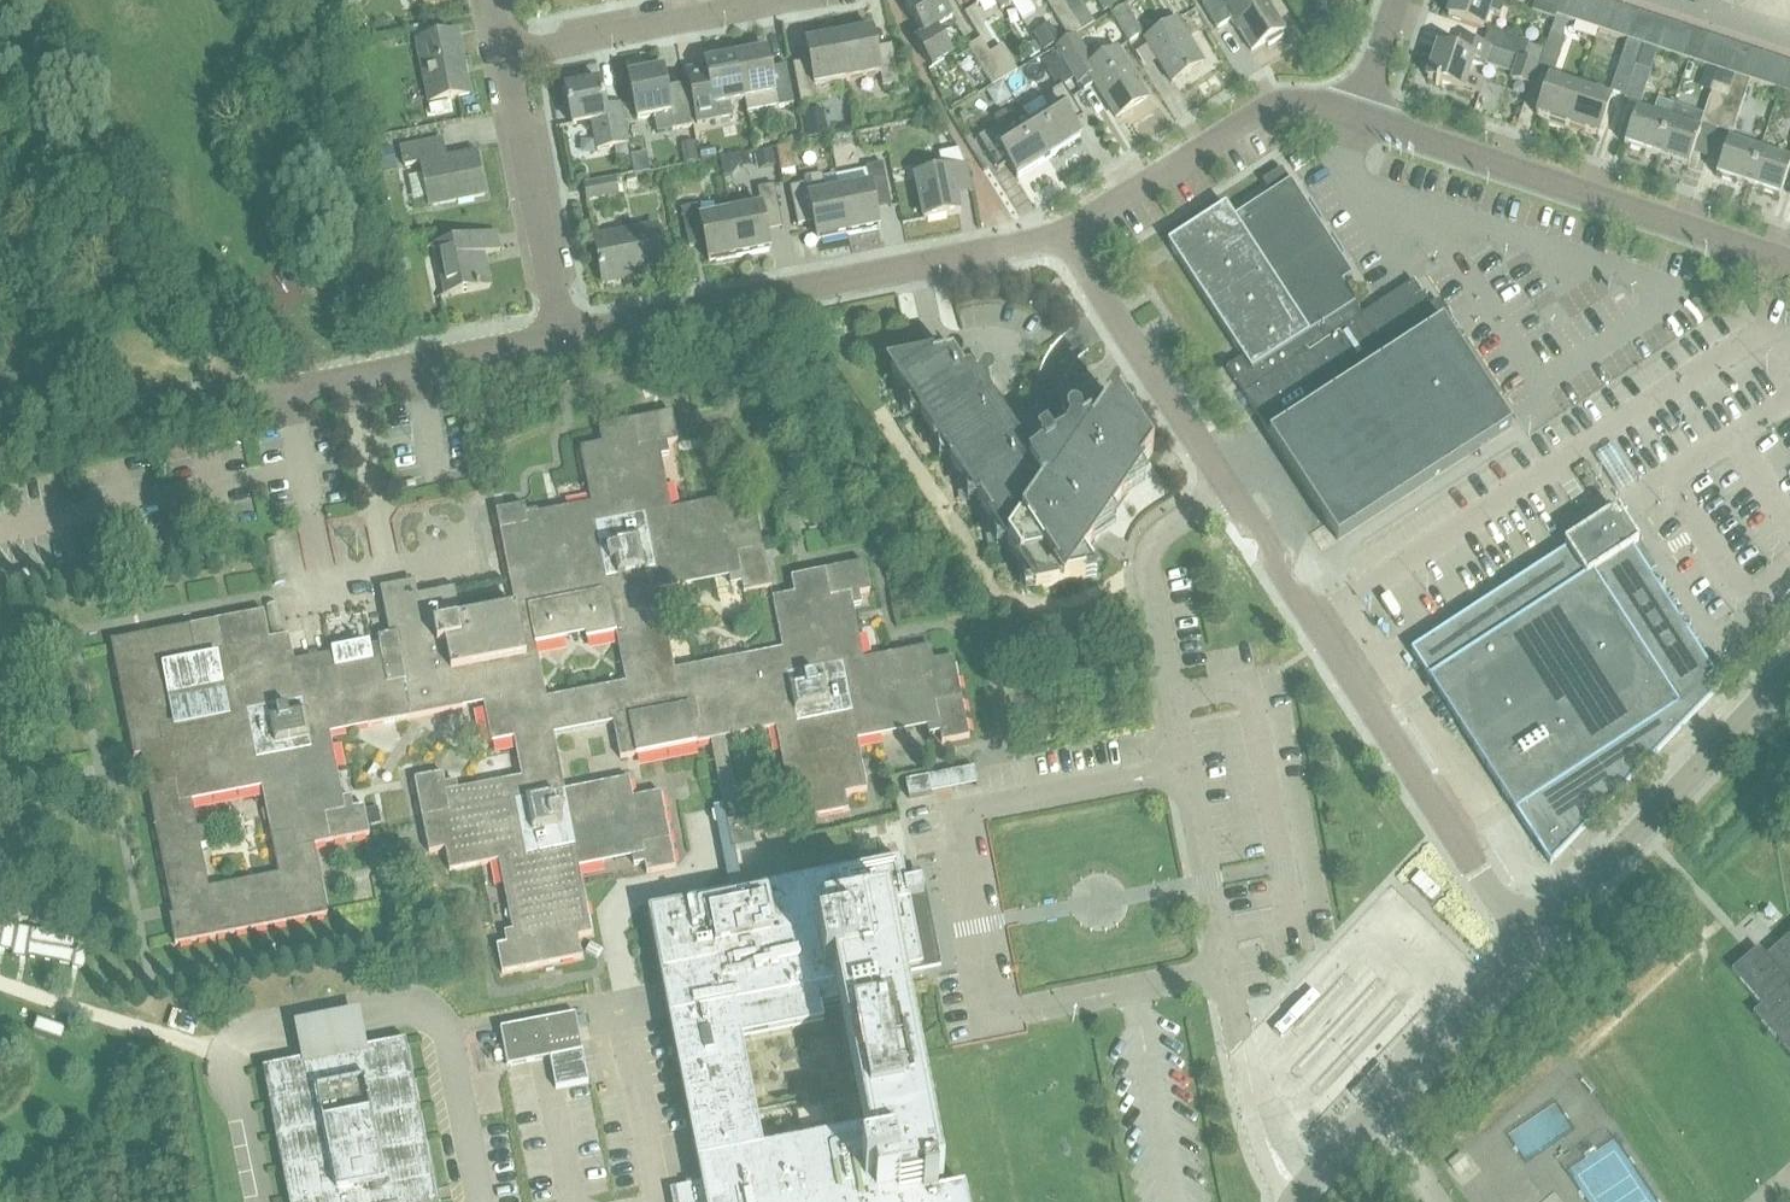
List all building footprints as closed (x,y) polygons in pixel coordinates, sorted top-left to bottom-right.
[(952,57),(936,31),(952,22),(938,0),(915,0),(905,6),(924,37),(915,43),(932,69),(952,57)] [(1008,0),(994,0),(1000,11),(1010,4),(1008,0)] [(1010,4),(1020,20),(1034,12),(1027,0),(1008,0),(1010,4)] [(1062,0),(1049,0),(1046,1),(1069,39),(1075,36),(1081,32),(1062,0)] [(1081,32),(1093,24),(1079,0),(1062,0),(1081,32)] [(1104,11),(1117,3),(1115,0),(1098,0),(1104,11)] [(1265,0),(1237,0),(1224,8),(1219,0),(1209,0),(1201,5),(1216,29),(1230,21),(1232,24),(1234,23),(1251,51),(1265,43),(1267,47),(1282,38),(1280,34),(1284,31),(1265,0)] [(1488,10),(1499,14),(1503,1),(1500,0),(1452,0),(1447,17),(1482,29),(1488,10)] [(1555,15),(1560,0),(1535,0),(1531,12),(1553,19),(1555,15)] [(1566,19),(1569,20),(1576,0),(1560,0),(1555,15),(1566,19)] [(1569,20),(1583,25),(1592,0),(1576,0),(1569,20)] [(1583,25),(1597,29),(1607,2),(1599,0),(1592,0),(1583,25)] [(1607,2),(1597,29),(1612,34),(1621,7),(1607,2)] [(1129,41),(1142,34),(1124,5),(1112,13),(1129,41)] [(1635,12),(1621,7),(1612,34),(1626,39),(1635,12)] [(1309,22),(1315,31),(1315,33),(1331,24),(1323,12),(1308,21),(1309,22)] [(1635,12),(1626,39),(1641,44),(1650,17),(1635,12)] [(1553,19),(1549,34),(1537,67),(1553,72),(1564,39),(1560,37),(1566,19),(1555,15),(1553,19)] [(1664,22),(1650,17),(1641,44),(1642,44),(1655,49),(1664,22)] [(1171,83),(1203,64),(1176,20),(1145,39),(1171,83)] [(1678,27),(1664,22),(1655,49),(1657,49),(1669,53),(1678,27)] [(1692,31),(1678,27),(1669,53),(1683,58),(1692,31)] [(836,36),(844,81),(880,74),(882,86),(898,83),(891,44),(874,47),(871,29),(836,36)] [(1487,29),(1481,46),(1536,64),(1541,48),(1487,29)] [(1707,36),(1692,31),(1683,58),(1697,63),(1707,36)] [(428,102),(468,94),(456,33),(416,41),(428,102)] [(844,81),(836,36),(805,42),(809,61),(793,64),(800,102),(830,96),(828,84),(844,81)] [(1075,36),(1069,39),(1056,47),(1079,84),(1090,77),(1116,118),(1147,98),(1117,50),(1092,65),(1075,36)] [(1707,36),(1697,63),(1711,67),(1721,41),(1707,36)] [(1455,53),(1437,46),(1426,79),(1462,90),(1471,62),(1483,66),(1484,63),(1512,73),(1510,79),(1529,85),(1536,64),(1481,46),(1460,39),(1455,53)] [(1626,39),(1620,57),(1609,91),(1624,96),(1642,44),(1641,44),(1626,39)] [(1004,79),(989,55),(980,40),(968,47),(992,86),(1004,79)] [(1735,45),(1721,41),(1711,67),(1715,69),(1725,72),(1735,45)] [(1033,42),(1023,49),(1029,58),(1039,52),(1033,42)] [(1642,44),(1624,96),(1624,98),(1639,103),(1657,49),(1655,49),(1642,44)] [(1725,72),(1732,75),(1739,77),(1749,50),(1735,45),(1725,72)] [(1001,47),(989,55),(1004,79),(1016,71),(1001,47)] [(734,56),(743,101),(745,113),(792,104),(785,66),(769,69),(766,50),(734,56)] [(1739,77),(1748,80),(1753,81),(1763,55),(1749,50),(1739,77)] [(1055,52),(1042,59),(1047,67),(1053,68),(1062,63),(1055,52)] [(1763,55),(1753,81),(1767,86),(1777,59),(1763,55)] [(728,104),(743,101),(734,56),(704,62),(706,68),(687,72),(697,122),(730,116),(728,104)] [(1777,59),(1767,86),(1781,91),(1789,66),(1789,64),(1777,59)] [(1781,91),(1789,94),(1789,66),(1781,91)] [(1715,69),(1708,91),(1710,92),(1725,97),(1732,75),(1725,72),(1715,69)] [(690,126),(685,98),(667,101),(661,71),(628,77),(636,120),(652,117),(655,133),(690,126)] [(1725,97),(1715,128),(1730,134),(1748,80),(1739,77),(1732,75),(1725,97)] [(1566,125),(1578,89),(1547,79),(1535,115),(1566,125)] [(595,151),(627,144),(620,105),(604,108),(599,83),(564,90),(571,126),(589,122),(595,151)] [(1050,112),(1030,124),(1050,158),(1081,139),(1072,123),(1082,117),(1062,86),(1042,99),(1050,112)] [(1609,100),(1578,89),(1566,125),(1597,136),(1609,100)] [(1715,128),(1725,97),(1710,92),(1702,115),(1699,123),(1700,123),(1715,128)] [(1656,100),(1651,115),(1634,110),(1623,144),(1656,155),(1672,105),(1656,100)] [(1672,105),(1656,155),(1686,165),(1697,131),(1700,123),(1699,123),(1702,115),(1687,110),(1672,105)] [(1050,158),(1030,124),(1021,111),(1008,119),(1004,113),(993,119),(998,126),(978,138),(998,169),(1007,164),(1016,179),(1050,158)] [(800,135),(789,137),(790,144),(802,142),(800,135)] [(430,207),(485,196),(477,155),(445,162),(441,139),(401,147),(404,166),(423,162),(426,174),(423,175),(430,207)] [(1746,185),(1758,151),(1725,139),(1713,174),(1746,185)] [(696,142),(683,145),(687,165),(700,162),(696,142)] [(956,194),(970,191),(965,165),(957,149),(940,153),(944,171),(915,177),(923,219),(959,211),(956,194)] [(772,150),(754,154),(757,170),(775,166),(772,150)] [(392,151),(376,154),(380,171),(395,168),(392,151)] [(1789,161),(1758,151),(1746,185),(1778,196),(1789,161)] [(868,183),(838,189),(848,235),(878,229),(873,204),(889,201),(881,163),(865,166),(868,183)] [(1281,170),(1261,183),(1270,196),(1289,183),(1281,170)] [(848,235),(838,189),(823,192),(819,174),(804,177),(805,183),(789,186),(796,220),(812,217),(817,241),(848,235)] [(635,178),(623,181),(626,193),(638,191),(635,178)] [(586,201),(617,195),(614,179),(583,185),(586,201)] [(1224,207),(1167,244),(1213,314),(1231,341),(1242,358),(1258,383),(1323,341),(1361,316),(1354,305),(1355,305),(1341,284),(1351,277),(1334,251),(1326,240),(1315,223),(1289,183),(1270,196),(1233,220),(1224,207)] [(760,205),(729,212),(738,257),(770,250),(765,226),(781,223),(774,186),(757,189),(760,205)] [(738,257),(729,212),(699,218),(697,205),(680,209),(687,242),(703,239),(708,263),(738,257)] [(601,284),(664,272),(655,228),(594,240),(599,267),(598,268),(601,284)] [(482,255),(500,251),(497,233),(436,245),(446,296),(489,287),(482,255)] [(1242,358),(1225,369),(1254,413),(1327,525),(1337,540),(1509,428),(1453,342),(1457,340),(1453,333),(1446,322),(1442,325),(1413,282),(1361,316),(1323,341),(1258,383),(1242,358)] [(1040,460),(1032,465),(970,371),(969,372),(970,373),(962,375),(951,358),(931,362),(929,359),(921,364),(890,371),(904,392),(915,389),(920,416),(932,435),(943,433),(948,459),(961,478),(972,476),(977,503),(990,522),(1000,520),(1006,546),(1019,565),(1030,563),(1034,590),(1095,578),(1083,558),(1151,459),(1125,419),(1113,401),(1090,435),(1087,431),(1088,431),(1087,429),(1066,443),(1050,454),(1044,446),(1035,452),(1040,460)] [(348,798),(331,801),(325,773),(334,771),(329,746),(330,746),(328,735),(461,708),(481,704),(489,743),(512,739),(519,778),(509,780),(483,786),(485,794),(456,800),(454,784),(443,785),(441,774),(412,778),(427,852),(444,849),(448,871),(498,861),(503,886),(511,884),(521,930),(504,933),(506,943),(495,945),(501,973),(581,957),(577,937),(591,934),(578,867),(603,862),(601,854),(630,848),(633,864),(643,862),(645,873),(674,867),(659,793),(632,798),(628,778),(561,791),(550,734),(611,722),(618,759),(709,741),(725,822),(724,823),(730,850),(752,845),(761,892),(795,885),(786,838),(764,843),(755,799),(734,803),(721,739),(774,728),(779,753),(787,751),(794,781),(804,779),(806,789),(787,792),(793,822),(847,811),(844,795),(866,790),(856,741),(880,736),(879,727),(924,718),(927,734),(938,732),(940,743),(968,737),(952,657),(931,661),(928,647),(862,660),(857,635),(847,636),(842,608),(858,604),(856,594),(867,592),(861,563),(787,577),(791,594),(769,599),(779,650),(671,671),(655,591),(682,586),(680,578),(726,569),(729,585),(739,583),(741,594),(768,589),(752,508),(732,512),(729,497),(668,509),(663,485),(655,486),(649,457),(666,454),(664,444),(675,442),(669,413),(596,427),(599,444),(578,448),(589,504),(563,509),(565,517),(536,523),(534,512),(524,514),(522,506),(493,512),(513,611),(452,623),(446,594),(399,604),(399,601),(387,604),(393,635),(375,639),(377,646),(292,663),(287,636),(267,640),(261,612),(108,642),(131,757),(147,754),(150,766),(143,767),(154,826),(153,826),(171,916),(167,916),(173,945),(326,915),(312,845),(368,834),(361,805),(350,808),(348,798)] [(1621,494),(1641,481),(1615,441),(1595,454),(1621,494)] [(1566,550),(1410,652),(1506,799),(1514,812),(1514,813),(1515,814),(1516,814),(1549,865),(1720,686),(1716,680),(1641,565),(1631,549),(1637,545),(1629,533),(1616,512),(1563,546),(1566,550)] [(824,517),(811,519),(813,531),(826,529),(824,517)] [(908,800),(931,795),(927,778),(904,783),(908,800)] [(377,809),(363,812),(366,827),(380,824),(377,809)] [(945,865),(917,871),(919,886),(904,888),(899,864),(795,885),(761,892),(648,914),(701,1183),(669,1189),(671,1201),(966,1201),(963,1188),(942,1192),(899,974),(921,970),(916,946),(927,944),(926,937),(925,931),(913,933),(907,902),(929,897),(933,917),(954,913),(945,865)] [(1419,874),(1409,884),(1431,905),(1441,894),(1419,874)] [(1770,926),(1781,916),(1769,902),(1758,912),(1770,926)] [(12,954),(16,928),(17,923),(0,920),(0,952),(12,954)] [(12,954),(11,959),(25,961),(25,959),(48,963),(53,935),(16,928),(12,954)] [(53,935),(48,963),(71,967),(71,970),(85,972),(90,942),(53,935)] [(1765,958),(1757,949),(1730,972),(1761,1007),(1752,1015),(1789,1059),(1789,936),(1765,958)] [(498,1029),(506,1066),(548,1058),(554,1089),(587,1082),(574,1014),(498,1029)] [(261,1069),(287,1201),(437,1201),(405,1040),(261,1069)] [(1461,1155),(1449,1165),(1457,1175),(1470,1165),(1461,1155)]
